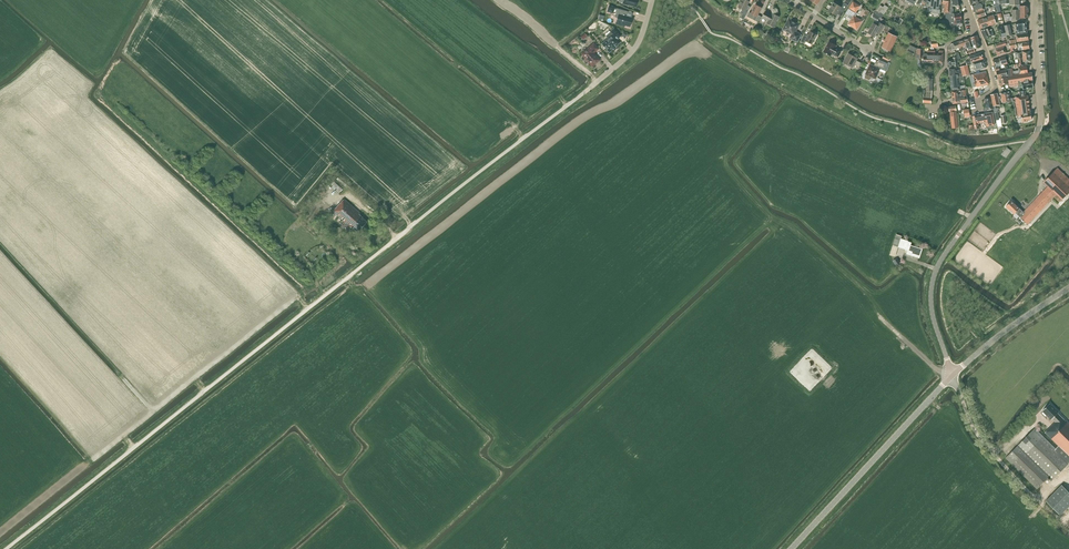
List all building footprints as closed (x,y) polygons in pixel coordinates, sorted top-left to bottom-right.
[(740,13),(742,14),(740,18),(744,19),(750,6),(747,5),(750,1),(747,0),(742,0),(739,7),(742,9),(740,13)] [(841,16),(849,5),(852,0),(845,0),(844,2),(845,3),(842,7),(834,2),(829,10),(837,16),(838,14),(841,16)] [(928,8),(927,12),(940,13),(942,0),(930,0),(929,8),(928,8)] [(941,8),(944,8),(944,12),(945,13),(950,13),(951,0),(942,0),(941,8)] [(954,14),(954,6),(960,6),(959,0),(951,0),(952,3),(951,3),(950,13),(954,14)] [(1010,3),(1010,5),(1017,4),(1017,9),(1020,9),(1020,6),(1020,1),(1025,1),(1025,0),(1010,0),(1010,3)] [(848,15),(847,17),(851,19),(848,24),(857,29),(862,21),(855,17),(857,13),(856,12),(860,6),(853,1),(845,13),(848,15)] [(974,12),(984,9),(982,2),(972,5),(974,12)] [(758,22),(761,16),(758,15),(762,8),(756,4),(751,13),(749,12),(747,16),(758,22)] [(875,14),(881,18),(884,14),(888,7),(884,5),(883,7),(880,5),(875,14)] [(1029,18),(1029,5),(1020,6),(1020,18),(1029,18)] [(616,24),(625,26),(625,25),(630,27),(633,18),(626,16),(628,11),(617,8),(617,9),(614,8),(615,7),(609,6),(608,11),(616,14),(615,17),(618,18),(616,24)] [(987,10),(988,10),(987,8),(984,9),(975,12),(977,18),(986,15),(985,12),(988,11),(987,10)] [(762,17),(769,20),(767,23),(774,27),(779,17),(772,13),(772,15),(765,11),(762,17)] [(955,27),(955,25),(955,24),(954,14),(950,14),(950,13),(945,13),(946,28),(955,27)] [(955,24),(963,23),(961,13),(954,14),(955,24)] [(994,15),(977,20),(980,29),(996,23),(994,15)] [(797,42),(801,35),(796,31),(799,25),(789,19),(783,29),(792,34),(790,38),(797,42)] [(881,31),(885,25),(879,22),(878,25),(874,23),(868,33),(874,36),(878,30),(881,31)] [(1016,23),(1017,32),(1016,33),(1016,34),(1017,34),(1027,33),(1026,22),(1016,23)] [(990,30),(989,30),(987,26),(980,29),(982,33),(985,39),(994,36),(992,29),(990,30)] [(616,47),(619,43),(616,39),(620,35),(614,28),(611,31),(611,32),(607,36),(609,38),(602,44),(609,52),(613,49),(614,49),(616,47)] [(801,41),(804,43),(806,41),(812,44),(817,35),(810,31),(807,37),(804,35),(801,41)] [(890,51),(897,37),(889,33),(882,47),(890,51)] [(1016,34),(1017,42),(1029,40),(1028,33),(1016,34)] [(963,40),(958,42),(960,47),(965,45),(966,48),(973,46),(970,37),(963,40)] [(832,54),(839,57),(842,51),(836,47),(837,45),(829,41),(823,52),(831,56),(832,54)] [(975,51),(974,49),(981,47),(979,41),(972,43),(974,46),(965,49),(967,54),(975,51)] [(960,47),(958,42),(953,43),(953,44),(951,44),(951,45),(952,50),(960,47)] [(1018,43),(1019,50),(1030,49),(1029,42),(1018,43)] [(595,64),(600,60),(594,53),(599,48),(594,43),(589,47),(589,48),(582,54),(585,58),(584,59),(584,60),(584,61),(585,62),(586,62),(587,62),(588,61),(592,66),(595,64)] [(996,49),(997,55),(1006,53),(1004,47),(996,49)] [(917,49),(917,58),(924,58),(923,62),(932,63),(933,57),(928,57),(928,54),(924,54),(924,49),(917,49)] [(931,51),(928,51),(928,54),(928,57),(933,57),(932,63),(943,63),(943,57),(943,51),(939,50),(939,53),(935,53),(935,51),(931,51)] [(1022,51),(1024,62),(1031,61),(1030,50),(1022,51)] [(966,62),(967,65),(972,63),(971,62),(972,62),(984,58),(982,52),(970,56),(971,60),(966,62)] [(859,61),(859,62),(857,60),(858,58),(849,53),(843,62),(853,67),(854,64),(857,65),(856,67),(859,69),(862,63),(859,61)] [(950,58),(950,60),(947,60),(948,67),(958,66),(956,57),(950,58)] [(993,60),(995,67),(1008,64),(1005,57),(993,60)] [(973,63),(976,71),(987,67),(984,60),(973,63)] [(885,64),(879,61),(876,67),(870,64),(865,76),(865,78),(869,80),(870,79),(871,77),(876,79),(880,69),(879,68),(880,66),(884,68),(885,64)] [(967,65),(960,66),(961,69),(960,70),(960,71),(961,70),(962,74),(962,76),(964,76),(970,74),(967,65)] [(1019,67),(1019,74),(1028,73),(1027,66),(1019,67)] [(960,71),(960,70),(957,70),(957,67),(954,67),(949,68),(950,76),(962,74),(961,70),(960,71)] [(996,72),(998,78),(1001,86),(1009,84),(1006,74),(1008,74),(1006,69),(996,72)] [(1028,89),(1027,88),(1033,87),(1033,80),(1032,72),(1017,74),(1014,75),(1013,72),(1013,70),(1007,70),(1010,86),(1019,85),(1019,86),(1023,86),(1023,89),(1028,89)] [(973,74),(976,86),(989,84),(986,71),(973,74)] [(964,76),(962,76),(962,74),(950,76),(951,84),(960,83),(960,82),(965,82),(964,76)] [(926,83),(923,83),(923,90),(924,90),(923,97),(924,97),(923,102),(931,103),(932,98),(932,90),(933,79),(933,75),(927,75),(927,78),(926,83)] [(1010,101),(1013,101),(1013,98),(1011,98),(1009,92),(1001,93),(1003,103),(1010,102),(1010,101)] [(1001,124),(1006,123),(1005,115),(1000,116),(1001,119),(999,120),(997,110),(999,109),(998,108),(996,108),(995,106),(1000,105),(997,93),(991,95),(993,106),(993,108),(996,120),(999,132),(1002,131),(1001,124)] [(1028,95),(1015,97),(1018,116),(1021,116),(1022,122),(1027,122),(1027,120),(1032,119),(1031,113),(1030,113),(1028,95)] [(953,104),(956,103),(959,103),(959,102),(968,101),(967,96),(958,97),(952,97),(953,104)] [(984,108),(985,111),(987,110),(993,108),(993,106),(991,97),(984,98),(987,108),(984,108)] [(956,110),(956,106),(949,107),(950,111),(952,111),(952,116),(951,116),(952,128),(958,127),(957,116),(956,110)] [(978,123),(986,122),(987,126),(994,125),(992,112),(977,115),(978,123)] [(1001,155),(1006,158),(1011,151),(1007,147),(1001,155)] [(1006,206),(1014,214),(1016,213),(1019,216),(1019,217),(1027,225),(1056,194),(1059,197),(1062,199),(1068,192),(1068,179),(1058,168),(1044,182),(1048,186),(1023,212),(1012,201),(1006,206)] [(336,188),(340,192),(345,186),(346,185),(338,177),(336,179),(332,184),(333,186),(332,188),(334,190),(336,188)] [(1058,198),(1059,197),(1056,194),(1027,225),(1038,234),(1066,205),(1058,198)] [(333,212),(350,227),(351,226),(353,228),(354,228),(358,231),(366,222),(362,218),(363,217),(359,214),(360,213),(344,199),(333,212)] [(908,242),(908,241),(901,239),(898,247),(905,249),(905,250),(908,251),(907,254),(919,257),(922,249),(910,245),(911,243),(908,242)] [(1042,411),(1043,412),(1042,412),(1042,413),(1045,416),(1046,416),(1046,415),(1051,420),(1052,419),(1055,422),(1045,432),(1059,445),(1057,447),(1036,427),(1005,458),(1037,489),(1048,477),(1051,480),(1068,463),(1068,424),(1066,420),(1065,421),(1061,417),(1062,417),(1058,413),(1059,412),(1050,403),(1042,411)] [(1062,485),(1046,501),(1060,515),(1068,506),(1068,492),(1062,485)]
